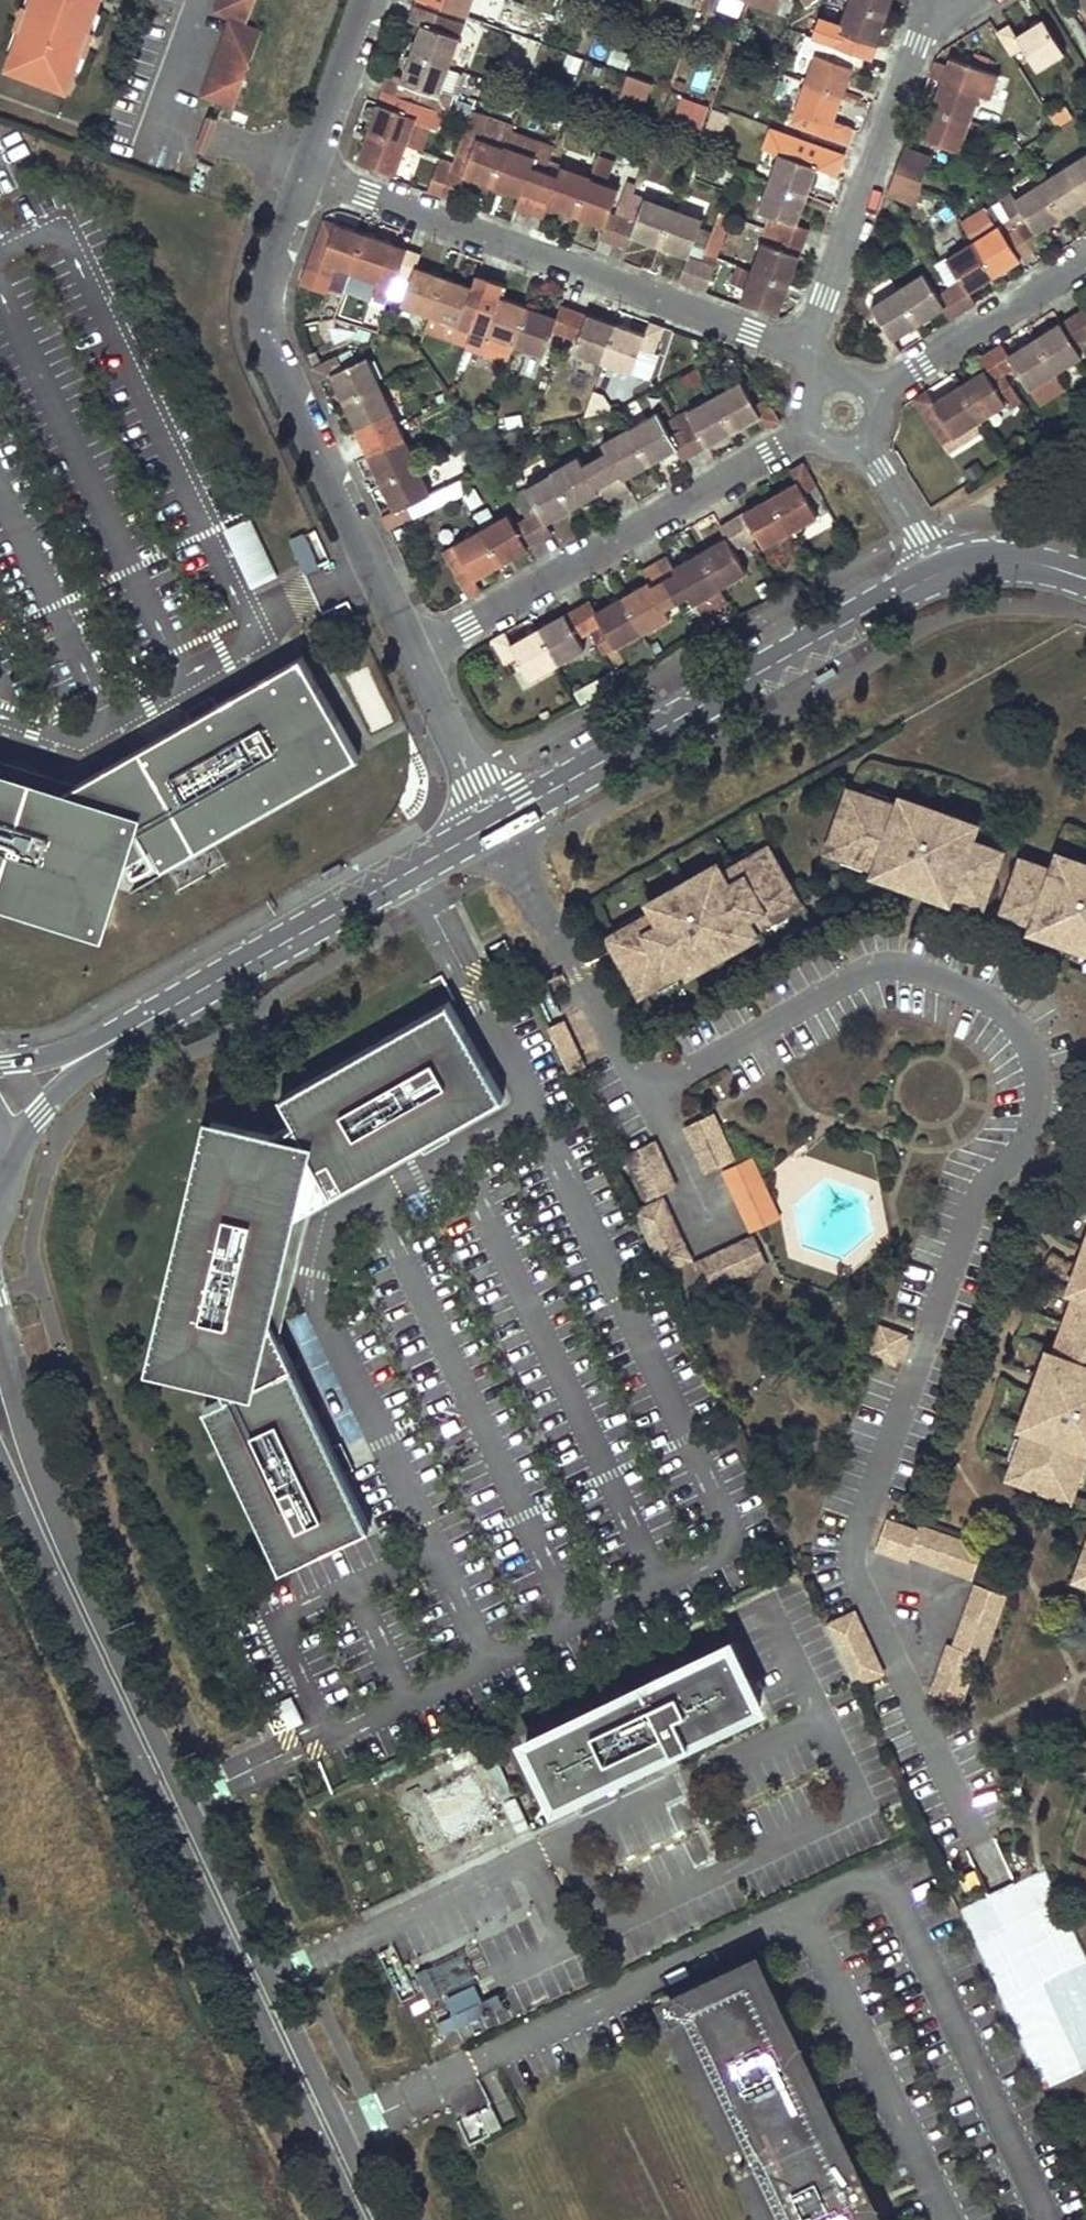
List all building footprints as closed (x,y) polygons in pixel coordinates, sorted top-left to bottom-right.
[(32,7),(25,4),(17,27),(23,29),(17,48),(10,67),(67,88),(74,70),(80,51),(87,54),(95,31),(89,28),(95,9),(99,0),(34,0),(32,7)] [(203,97),(234,108),(262,31),(247,25),(256,0),(220,0),(216,12),(231,18),(203,97)] [(751,2),(773,10),(778,11),(782,0),(746,0),(751,2)] [(893,0),(850,0),(839,32),(850,37),(877,46),(893,0)] [(773,10),(751,2),(745,20),(766,28),(773,10)] [(423,24),(461,38),(466,24),(414,6),(410,19),(423,24)] [(102,12),(95,9),(89,28),(95,31),(102,12)] [(1024,49),(1038,71),(1065,53),(1044,19),(1016,37),(1024,49)] [(461,38),(423,24),(402,83),(388,78),(384,90),(411,100),(415,88),(440,96),(461,38)] [(1009,25),(997,33),(1013,57),(1024,49),(1016,37),(1009,25)] [(17,27),(10,46),(17,48),(23,29),(17,27)] [(854,67),(868,72),(877,46),(850,37),(841,62),(854,67)] [(87,54),(80,51),(74,70),(80,72),(87,54)] [(850,145),(855,131),(851,127),(835,122),(854,67),(841,62),(816,53),(796,112),(791,124),(801,127),(801,128),(850,145)] [(690,86),(704,91),(712,63),(698,59),(690,86)] [(960,151),(981,93),(977,92),(982,78),(935,61),(930,74),(943,80),(922,138),(960,151)] [(624,72),(621,95),(647,100),(651,77),(624,72)] [(407,146),(417,117),(422,103),(411,100),(384,90),(379,103),(358,162),(396,176),(407,146)] [(670,118),(702,128),(710,103),(678,93),(670,118)] [(611,213),(620,189),(591,178),(592,177),(562,167),(559,176),(544,171),(533,166),(536,157),(506,146),(506,147),(505,147),(480,138),(483,131),(488,116),(472,111),(451,171),(441,195),(454,200),(464,175),(522,197),(517,209),(529,213),(535,197),(550,202),(548,206),(606,227),(611,213)] [(430,122),(417,117),(407,146),(420,150),(430,122)] [(507,140),(483,131),(480,138),(505,147),(506,145),(507,140)] [(550,155),(507,140),(506,145),(505,147),(506,147),(506,146),(536,157),(533,166),(544,171),(550,155)] [(904,146),(899,162),(927,173),(933,156),(904,146)] [(421,149),(413,177),(427,181),(436,154),(421,149)] [(836,158),(809,149),(804,162),(818,167),(831,172),(836,158)] [(797,225),(818,167),(804,162),(780,153),(759,212),(783,220),(797,225)] [(899,162),(893,178),(921,189),(927,173),(899,162)] [(451,171),(438,166),(428,191),(441,195),(451,171)] [(1037,233),(1085,202),(1085,195),(1081,188),(1067,166),(1015,199),(1010,192),(999,199),(1018,229),(1032,252),(1044,245),(1037,233)] [(893,178),(887,195),(915,205),(921,189),(893,178)] [(550,202),(535,197),(529,213),(543,218),(548,206),(550,202)] [(689,257),(703,219),(646,198),(637,222),(632,236),(689,257)] [(637,222),(611,213),(606,227),(601,240),(627,250),(632,236),(637,222)] [(336,266),(381,282),(385,272),(395,244),(323,219),(305,271),(301,283),(326,293),(336,266)] [(721,254),(724,221),(712,220),(709,253),(721,254)] [(801,255),(810,230),(797,225),(783,220),(774,245),(801,255)] [(961,281),(969,293),(970,292),(1021,260),(1006,236),(1000,226),(947,259),(961,281)] [(1018,229),(1006,236),(1021,260),(1032,252),(1018,229)] [(780,314),(801,255),(774,245),(763,241),(742,300),(780,314)] [(395,244),(385,272),(411,281),(416,267),(420,253),(395,244)] [(716,266),(689,257),(680,283),(692,286),(707,292),(716,266)] [(411,281),(402,305),(431,315),(472,330),(481,305),(490,279),(479,274),(474,287),(416,267),(411,281)] [(887,329),(894,340),(945,307),(946,307),(939,296),(924,273),(872,306),(887,329)] [(504,283),(490,279),(481,305),(495,310),(500,297),(504,283)] [(946,307),(945,307),(952,318),(976,302),(970,292),(969,293),(961,281),(939,296),(946,307)] [(495,310),(486,335),(544,355),(553,331),(558,317),(500,297),(495,310)] [(588,314),(562,305),(558,317),(553,331),(578,341),(588,314)] [(1061,323),(1075,345),(1085,339),(1085,312),(1083,308),(1061,323)] [(578,341),(574,352),(632,373),(641,349),(646,335),(588,314),(578,341)] [(431,315),(426,330),(466,345),(472,330),(431,315)] [(664,327),(651,323),(646,335),(641,349),(655,354),(664,327)] [(1075,345),(1061,323),(1008,355),(1016,367),(1030,389),(1082,357),(1075,345)] [(894,340),(887,329),(875,337),(888,358),(900,351),(894,340)] [(990,351),(1004,374),(1016,367),(1008,355),(1001,344),(990,351)] [(978,358),(985,370),(933,404),(926,391),(914,399),(943,444),(954,436),(955,438),(1007,404),(1010,410),(1022,403),(1004,374),(990,351),(978,358)] [(338,355),(313,367),(319,380),(331,374),(345,368),(338,355)] [(331,374),(358,430),(383,418),(394,413),(368,357),(345,368),(331,374)] [(694,422),(708,447),(762,416),(754,403),(742,381),(688,412),(694,422)] [(766,396),(754,403),(762,416),(768,427),(780,420),(766,396)] [(539,510),(546,524),(600,493),(607,505),(630,491),(624,480),(677,449),(670,436),(657,414),(631,428),(630,427),(603,443),(608,452),(584,466),(579,456),(552,472),(552,473),(526,488),(539,510)] [(383,418),(358,430),(369,455),(395,443),(383,418)] [(694,422),(682,429),(696,454),(708,447),(694,422)] [(682,429),(670,436),(677,449),(684,461),(696,454),(682,429)] [(369,455),(395,511),(408,504),(431,494),(405,438),(395,443),(369,455)] [(758,537),(764,547),(818,517),(805,494),(818,487),(804,462),(791,469),(798,482),(744,512),(758,537)] [(395,511),(382,517),(388,529),(414,517),(408,504),(395,511)] [(539,510),(515,524),(529,549),(553,535),(546,524),(539,510)] [(744,512),(721,525),(727,537),(735,550),(758,537),(744,512)] [(509,514),(444,551),(469,598),(482,590),(475,580),(529,549),(515,524),(509,514)] [(252,517),(226,529),(252,584),(278,572),(252,517)] [(305,532),(291,538),(308,574),(321,567),(305,532)] [(604,625),(616,647),(642,632),(643,633),(671,618),(666,609),(690,596),(694,605),(722,589),(721,587),(747,572),(735,550),(727,537),(674,568),(677,573),(653,586),(650,582),(596,612),(604,625)] [(667,557),(644,570),(650,582),(653,586),(677,573),(674,568),(667,557)] [(590,600),(578,607),(592,632),(604,625),(596,612),(590,600)] [(519,657),(532,679),(586,649),(583,643),(595,637),(592,632),(578,607),(512,644),(519,657)] [(519,657),(512,644),(505,633),(493,639),(507,664),(519,657)] [(304,656),(82,783),(63,793),(27,782),(29,776),(15,771),(13,778),(0,774),(0,894),(104,926),(122,865),(154,846),(166,867),(361,755),(304,656)] [(835,667),(817,678),(822,686),(840,675),(835,667)] [(649,693),(630,703),(635,711),(653,701),(649,693)] [(0,757),(0,774),(13,778),(15,771),(29,776),(27,782),(63,793),(82,783),(0,757)] [(850,790),(829,850),(845,856),(847,856),(848,854),(866,861),(865,865),(878,870),(880,867),(892,871),(890,878),(901,882),(902,880),(926,888),(925,890),(936,895),(939,888),(952,892),(965,897),(968,891),(986,897),(1002,852),(972,841),(974,834),(959,829),(963,820),(964,818),(952,814),(951,815),(928,807),(928,805),(917,801),(916,804),(913,813),(901,808),(902,805),(888,800),(887,805),(867,798),(868,796),(866,795),(850,790)] [(977,826),(963,820),(959,829),(974,834),(977,826)] [(752,856),(753,859),(736,868),(734,864),(721,871),(723,874),(711,881),(707,874),(706,870),(695,877),(696,878),(674,890),(673,889),(662,895),(664,898),(668,905),(657,912),(655,909),(642,916),(645,920),(628,930),(626,928),(625,929),(610,938),(641,994),(657,985),(658,984),(657,982),(675,972),(677,977),(689,969),(688,966),(699,959),(702,966),(713,959),(712,958),(734,946),(735,947),(745,941),(742,935),(754,929),(755,932),(768,924),(765,920),(783,910),(784,913),(786,912),(801,903),(769,847),(754,855),(752,856)] [(1058,855),(1055,864),(1070,869),(1073,861),(1058,855)] [(1085,864),(1085,862),(1074,858),(1073,861),(1070,869),(1055,864),(1053,870),(1023,860),(1006,905),(1025,911),(1022,918),(1036,923),(1049,928),(1047,934),(1058,939),(1059,936),(1082,945),(1082,947),(1085,948),(1085,864)] [(721,871),(719,867),(707,874),(711,881),(723,874),(721,871)] [(986,897),(968,891),(965,897),(965,899),(983,906),(986,897)] [(668,905),(664,898),(652,905),(655,909),(657,912),(668,905)] [(1025,911),(1006,905),(1003,914),(1022,920),(1022,918),(1025,911)] [(754,929),(742,935),(745,941),(747,943),(758,937),(755,932),(754,929)] [(689,969),(692,974),(703,967),(702,966),(699,959),(688,966),(689,969)] [(459,1018),(450,1001),(282,1097),(296,1122),(272,1135),(214,1121),(156,1362),(218,1378),(227,1398),(206,1408),(283,1569),(371,1528),(345,1473),(332,1446),(281,1338),(269,1312),(291,1217),(312,1206),(404,1153),(420,1144),(445,1130),(504,1097),(459,1018)] [(585,1066),(564,1021),(549,1028),(570,1073),(585,1066)] [(735,1159),(713,1114),(685,1127),(706,1173),(735,1159)] [(450,1139),(445,1130),(420,1144),(425,1153),(450,1139)] [(676,1187),(655,1141),(626,1154),(648,1200),(676,1187)] [(780,1218),(752,1158),(723,1171),(752,1231),(780,1218)] [(692,1260),(664,1199),(635,1212),(663,1272),(692,1260)] [(312,1206),(291,1217),(269,1312),(281,1338),(297,1271),(312,1206)] [(768,1265),(754,1236),(693,1264),(707,1293),(768,1265)] [(1039,1377),(1041,1378),(1033,1401),(1031,1400),(1027,1412),(1033,1414),(1029,1427),(1026,1425),(1021,1439),(1025,1441),(1019,1459),(1016,1458),(1016,1461),(1010,1477),(1070,1498),(1076,1482),(1076,1481),(1074,1480),(1081,1461),(1085,1462),(1085,1254),(1082,1265),(1080,1264),(1076,1276),(1082,1278),(1078,1290),(1073,1304),(1080,1306),(1066,1344),(1060,1341),(1054,1355),(1050,1368),(1043,1365),(1039,1377)] [(1080,1306),(1073,1304),(1060,1341),(1066,1344),(1080,1306)] [(882,1327),(872,1354),(889,1360),(899,1333),(882,1327)] [(899,1333),(889,1360),(895,1362),(905,1336),(899,1333)] [(342,1442),(332,1446),(345,1473),(355,1469),(349,1457),(342,1442)] [(973,1578),(984,1548),(920,1526),(918,1531),(887,1521),(877,1550),(909,1561),(911,1556),(973,1578)] [(1077,1579),(1085,1582),(1085,1554),(1077,1579)] [(949,1644),(931,1692),(961,1703),(978,1657),(983,1658),(1006,1595),(976,1585),(954,1647),(949,1644)] [(884,1673),(856,1611),(831,1623),(827,1625),(855,1686),(861,1683),(884,1673)] [(732,1643),(527,1741),(548,1784),(566,1775),(575,1794),(664,1751),(761,1704),(732,1643)] [(296,1695),(283,1701),(294,1726),(307,1720),(296,1695)] [(483,1768),(452,1783),(461,1802),(410,1826),(425,1857),(476,1832),(482,1844),(513,1829),(483,1768)] [(566,1775),(548,1784),(551,1791),(563,1785),(568,1797),(575,1794),(566,1775)] [(563,1785),(551,1791),(557,1802),(568,1797),(563,1785)] [(658,1995),(672,2025),(764,2219),(890,2219),(762,1946),(658,1995)] [(491,2132),(501,2127),(492,2109),(482,2114),(491,2132)]
